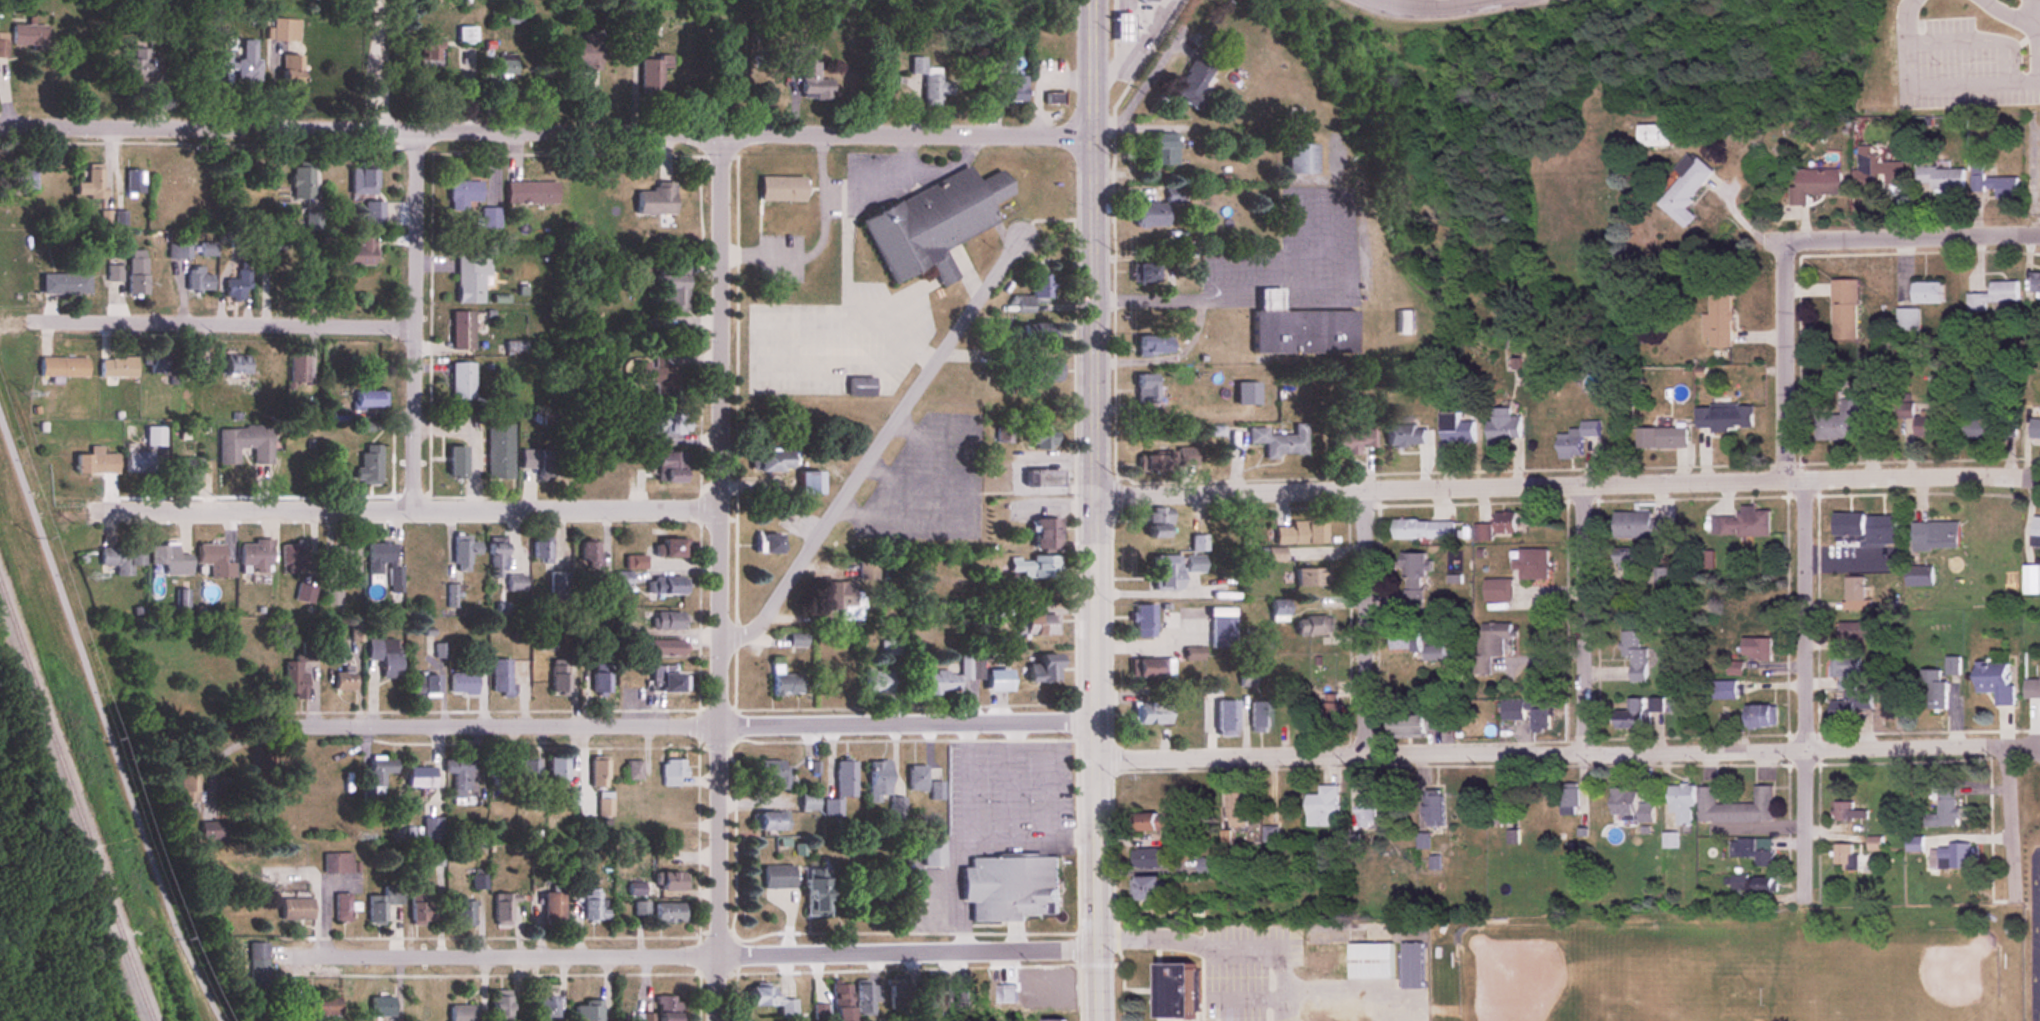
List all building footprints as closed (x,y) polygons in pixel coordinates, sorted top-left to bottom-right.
[(1113,43),(1131,42),(1131,12),(1112,12),(1113,43)] [(272,42),(298,42),(298,19),(272,19),(272,42)] [(12,46),(45,46),(45,26),(12,26),(12,46)] [(476,28),(459,28),(458,44),(475,44),(476,28)] [(583,42),(564,42),(564,71),(599,71),(599,33),(583,33),(583,42)] [(438,34),(420,34),(420,61),(438,61),(438,34)] [(214,53),(214,70),(236,71),(236,82),(256,82),(257,41),(241,40),(241,60),(232,60),(232,53),(214,53)] [(801,64),(801,99),(830,99),(831,80),(818,80),(818,63),(810,62),(810,48),(790,48),(790,64),(801,64)] [(132,60),(123,60),(123,81),(146,81),(147,49),(132,49),(132,60)] [(1218,60),(1197,50),(1175,94),(1196,105),(1218,60)] [(514,77),(514,55),(498,55),(498,77),(514,77)] [(300,56),(281,56),(281,88),(300,88),(300,56)] [(940,68),(925,68),(925,57),(911,57),(911,75),(923,74),(924,106),(940,105),(940,95),(951,95),(951,82),(940,82),(940,68)] [(668,68),(668,58),(640,58),(640,96),(661,96),(661,68),(668,68)] [(1025,76),(1005,76),(1005,101),(1025,101),(1025,76)] [(1060,94),(1046,94),(1046,102),(1060,102),(1060,94)] [(1638,124),(1638,146),(1670,146),(1670,124),(1638,124)] [(1176,134),(1149,134),(1149,166),(1176,166),(1176,134)] [(1315,175),(1315,144),(1286,144),(1286,175),(1315,175)] [(1714,172),(1690,150),(1673,169),(1681,177),(1657,204),(1684,228),(1695,216),(1684,206),(1714,172)] [(1902,185),(1903,163),(1876,162),(1876,154),(1858,153),(1856,183),(1902,185)] [(1983,191),(1983,163),(1971,163),(1971,191),(1983,191)] [(35,165),(16,165),(16,194),(35,194),(35,165)] [(291,198),(311,198),(311,165),(291,165),(291,198)] [(75,184),(75,196),(88,196),(88,200),(104,199),(104,167),(87,167),(87,183),(75,184)] [(1790,205),(1807,205),(1807,195),(1842,196),(1842,169),(1798,168),(1797,186),(1790,186),(1790,205)] [(1965,168),(1916,168),(1916,186),(1930,186),(1930,190),(1965,190),(1965,168)] [(350,196),(375,196),(375,169),(350,169),(350,196)] [(889,284),(930,266),(939,287),(957,279),(944,248),(998,225),(989,205),(1013,195),(1002,170),(975,182),(969,169),(860,217),(889,284)] [(144,194),(144,170),(125,170),(125,194),(144,194)] [(804,202),(804,177),(759,177),(759,202),(804,202)] [(1996,199),(2015,199),(2015,178),(1985,178),(1985,189),(1996,189),(1996,199)] [(481,182),(449,182),(449,212),(470,212),(470,203),(481,203),(481,182)] [(556,204),(556,182),(506,182),(506,204),(556,204)] [(673,183),(653,183),(653,192),(636,192),(636,215),(673,215),(673,183)] [(383,202),(365,202),(365,227),(383,227),(383,202)] [(1165,202),(1134,202),(1134,227),(1165,227),(1165,202)] [(481,228),(500,228),(500,209),(481,209),(481,228)] [(305,230),(320,230),(320,213),(305,213),(305,230)] [(270,250),(286,250),(286,233),(270,233),(270,250)] [(190,235),(182,235),(182,244),(168,244),(168,258),(190,258),(190,235)] [(374,236),(357,236),(357,246),(341,246),(341,266),(374,266),(374,236)] [(215,243),(200,243),(200,257),(215,257),(215,243)] [(127,295),(145,295),(145,251),(127,251),(127,295)] [(457,304),(483,304),(483,276),(490,276),(490,256),(457,256),(457,304)] [(1157,264),(1134,264),(1134,283),(1157,283),(1157,264)] [(687,311),(688,265),(668,265),(668,274),(655,274),(655,311),(687,311)] [(121,267),(108,266),(106,281),(120,282),(121,267)] [(212,275),(202,275),(202,267),(186,267),(186,291),(212,291),(212,275)] [(249,299),(249,269),(237,269),(237,280),(225,280),(225,299),(249,299)] [(2031,273),(2031,296),(2039,296),(2039,273),(2031,273)] [(40,275),(40,295),(89,295),(89,275),(40,275)] [(1033,303),(1052,303),(1051,275),(1032,275),(1032,295),(1013,295),(1013,312),(1033,312),(1033,303)] [(1856,280),(1831,280),(1832,350),(1856,350),(1856,280)] [(1941,304),(1941,282),(1912,282),(1912,304),(1941,304)] [(1966,294),(1966,312),(1985,312),(1985,303),(2017,303),(2017,282),(1989,282),(1989,294),(1966,294)] [(1354,311),(1282,311),(1282,289),(1258,289),(1258,310),(1252,311),(1252,356),(1354,356),(1354,311)] [(1703,339),(1709,339),(1709,347),(1731,347),(1732,295),(1709,295),(1709,314),(1703,314),(1703,339)] [(1919,309),(1897,309),(1897,332),(1919,332),(1919,309)] [(1398,335),(1412,335),(1412,311),(1398,311),(1398,335)] [(452,351),(473,351),(473,312),(452,312),(452,351)] [(1013,340),(1049,340),(1049,325),(1013,325),(1013,340)] [(1135,337),(1135,356),(1172,356),(1172,337),(1135,337)] [(169,382),(179,381),(177,368),(168,369),(167,355),(149,357),(151,375),(168,373),(169,382)] [(223,357),(223,376),(248,376),(248,357),(223,357)] [(86,358),(39,358),(39,378),(86,378),(86,358)] [(305,383),(305,358),(289,358),(289,383),(305,383)] [(100,379),(136,379),(136,359),(100,359),(100,379)] [(1018,381),(1058,381),(1058,360),(1018,360),(1018,381)] [(451,401),(475,401),(475,363),(451,363),(451,401)] [(637,363),(637,394),(676,394),(676,363),(637,363)] [(1135,375),(1135,406),(1157,406),(1157,375),(1135,375)] [(873,379),(845,379),(845,397),(873,397),(873,379)] [(1258,384),(1230,384),(1230,405),(1258,405),(1258,384)] [(387,392),(355,392),(355,410),(387,410),(387,392)] [(1816,440),(1854,439),(1853,423),(1874,422),(1874,398),(1841,399),(1841,416),(1815,416),(1816,440)] [(2016,439),(2016,415),(2004,415),(2004,405),(1979,405),(1979,421),(1965,421),(1965,439),(2016,439)] [(1710,432),(1752,432),(1752,406),(1696,406),(1696,428),(1710,428),(1710,432)] [(1519,440),(1519,417),(1510,417),(1510,408),(1488,408),(1488,452),(1498,452),(1498,440),(1519,440)] [(1460,413),(1442,413),(1442,444),(1474,444),(1474,421),(1460,421),(1460,413)] [(665,446),(665,436),(687,436),(687,415),(646,415),(646,446),(665,446)] [(1914,416),(1914,438),(1944,438),(1944,416),(1914,416)] [(2039,441),(2039,420),(2031,419),(2030,440),(2039,441)] [(1558,456),(1581,456),(1581,437),(1598,438),(1598,420),(1581,420),(1581,429),(1568,429),(1568,435),(1558,435),(1558,456)] [(1049,425),(1025,425),(1025,449),(1049,449),(1049,425)] [(1306,425),(1294,425),(1294,436),(1268,436),(1268,428),(1249,428),(1249,445),(1266,445),(1266,458),(1306,458),(1306,425)] [(513,426),(487,426),(487,480),(513,480),(513,426)] [(1386,426),(1386,446),(1425,446),(1425,426),(1386,426)] [(1358,456),(1358,446),(1375,447),(1376,430),(1359,429),(1359,427),(1332,427),(1332,455),(1358,456)] [(1637,428),(1637,450),(1688,449),(1687,427),(1637,428)] [(218,428),(219,466),(238,466),(237,449),(253,449),(253,465),(272,464),(271,428),(218,428)] [(380,485),(380,447),(359,447),(359,485),(380,485)] [(449,479),(465,479),(465,448),(449,448),(449,479)] [(74,475),(117,475),(117,454),(99,454),(99,449),(90,449),(90,456),(74,456),(74,475)] [(796,465),(796,450),(755,450),(755,473),(787,473),(787,465),(796,465)] [(520,470),(536,470),(536,479),(554,479),(554,451),(520,451),(520,470)] [(1195,451),(1138,452),(1138,471),(1195,470),(1195,451)] [(657,483),(684,483),(684,452),(657,452),(657,483)] [(125,453),(125,474),(153,474),(153,453),(125,453)] [(201,459),(174,459),(174,479),(201,479),(201,459)] [(1056,487),(1056,471),(1024,471),(1024,487),(1056,487)] [(799,473),(799,496),(821,496),(821,473),(799,473)] [(1769,537),(1769,508),(1740,508),(1740,517),(1711,517),(1711,537),(1769,537)] [(1165,525),(1172,525),(1172,509),(1148,509),(1148,539),(1165,539),(1165,525)] [(1516,535),(1516,513),(1495,513),(1495,535),(1516,535)] [(1614,539),(1666,539),(1666,514),(1614,514),(1614,539)] [(1864,515),(1834,515),(1834,538),(1864,538),(1864,515)] [(1867,517),(1867,545),(1897,545),(1897,517),(1867,517)] [(2033,517),(2031,547),(2039,548),(2039,518),(2033,517)] [(1032,551),(1058,551),(1058,520),(1032,520),(1032,551)] [(1453,539),(1453,521),(1393,521),(1393,539),(1453,539)] [(1275,528),(1275,544),(1324,544),(1324,523),(1291,523),(1291,528),(1275,528)] [(1958,551),(1958,524),(1913,524),(1913,551),(1958,551)] [(1491,541),(1491,525),(1474,525),(1474,541),(1491,541)] [(780,555),(780,535),(756,535),(756,555),(780,555)] [(454,536),(454,572),(470,572),(470,554),(480,554),(480,542),(470,542),(470,536),(454,536)] [(1207,552),(1207,537),(1192,537),(1192,552),(1207,552)] [(510,592),(526,592),(526,575),(507,575),(508,538),(492,538),(491,578),(510,579),(510,592)] [(271,540),(253,540),(253,544),(240,544),(240,569),(271,569),(271,540)] [(659,559),(687,559),(687,540),(659,540),(659,559)] [(538,542),(538,560),(551,560),(551,542),(538,542)] [(580,571),(601,571),(601,543),(580,543),(580,571)] [(190,576),(190,554),(178,554),(178,545),(151,546),(151,567),(165,566),(165,577),(190,576)] [(209,578),(233,578),(233,563),(223,563),(223,545),(198,545),(198,565),(209,565),(209,578)] [(306,573),(306,545),(282,545),(282,573),(306,573)] [(393,545),(369,545),(369,576),(381,576),(381,565),(393,565),(393,545)] [(334,546),(334,569),(358,569),(358,546),(334,546)] [(142,566),(142,548),(99,549),(100,566),(115,566),(116,577),(132,577),(132,566),(142,566)] [(1615,550),(1615,572),(1650,572),(1650,550),(1615,550)] [(1548,580),(1548,551),(1515,551),(1515,572),(1519,572),(1519,580),(1548,580)] [(1401,615),(1424,616),(1425,554),(1402,554),(1401,615)] [(1060,557),(1008,557),(1008,577),(1060,577),(1060,557)] [(1180,563),(1172,563),(1172,557),(1153,557),(1153,592),(1180,592),(1180,563)] [(863,621),(863,590),(877,590),(877,562),(857,561),(856,583),(824,582),(823,610),(840,611),(839,621),(863,621)] [(2024,565),(2024,595),(2039,595),(2039,565),(2024,565)] [(1932,586),(1932,567),(1906,567),(1906,586),(1932,586)] [(402,569),(390,569),(390,594),(402,594),(402,569)] [(1296,587),(1324,587),(1324,569),(1296,569),(1296,587)] [(569,572),(550,572),(550,602),(569,602),(569,572)] [(616,573),(616,587),(630,587),(630,573),(616,573)] [(647,594),(685,594),(685,578),(647,578),(647,594)] [(1845,578),(1845,607),(1864,607),(1864,578),(1845,578)] [(1485,580),(1485,602),(1511,602),(1511,580),(1485,580)] [(342,589),(325,589),(325,606),(342,606),(342,589)] [(1271,622),(1287,622),(1287,600),(1271,600),(1271,622)] [(1154,639),(1154,606),(1134,606),(1134,639),(1154,639)] [(654,612),(654,629),(684,629),(684,612),(654,612)] [(1057,615),(1021,615),(1021,635),(1057,635),(1057,615)] [(1296,636),(1332,636),(1332,617),(1296,617),(1296,636)] [(1235,619),(1211,619),(1211,648),(1235,648),(1235,619)] [(1474,656),(1474,675),(1492,675),(1492,659),(1504,659),(1504,640),(1512,640),(1512,623),(1480,624),(1480,656),(1474,656)] [(1872,623),(1839,623),(1839,642),(1872,642),(1872,623)] [(1639,649),(1639,631),(1620,631),(1621,656),(1630,656),(1630,682),(1648,682),(1647,648),(1639,649)] [(1414,651),(1414,632),(1392,632),(1392,651),(1414,651)] [(790,647),(806,646),(805,634),(789,635),(790,647)] [(1770,639),(1743,639),(1743,661),(1770,661),(1770,639)] [(368,660),(382,660),(382,678),(399,678),(399,640),(368,640),(368,660)] [(684,640),(648,640),(648,655),(684,655),(684,640)] [(899,641),(879,641),(879,655),(899,655),(899,641)] [(1444,662),(1444,646),(1425,646),(1425,662),(1444,662)] [(1202,648),(1186,648),(1186,660),(1202,660),(1202,648)] [(1057,683),(1057,655),(1036,655),(1036,662),(1027,662),(1027,683),(1057,683)] [(960,656),(960,673),(926,673),(926,695),(957,695),(957,679),(969,679),(969,656),(960,656)] [(1830,658),(1830,679),(1837,679),(1837,690),(1825,690),(1824,703),(1831,703),(1831,722),(1854,722),(1854,709),(1870,710),(1870,694),(1858,694),(1859,659),(1830,658)] [(493,660),(493,697),(514,697),(514,660),(493,660)] [(568,695),(568,660),(552,660),(552,695),(568,695)] [(1173,679),(1173,660),(1134,660),(1134,679),(1173,679)] [(306,696),(306,662),(286,662),(286,697),(306,696)] [(1743,676),(1743,663),(1728,663),(1728,676),(1743,676)] [(2012,706),(2011,664),(1977,664),(1977,693),(1996,693),(1996,706),(2012,706)] [(652,665),(652,694),(681,694),(681,665),(652,665)] [(783,674),(783,665),(772,665),(772,696),(802,696),(802,674),(783,674)] [(888,695),(888,670),(863,670),(863,695),(888,695)] [(1921,684),(1928,684),(1928,710),(1946,710),(1946,681),(1940,681),(1940,670),(1921,670),(1921,684)] [(353,690),(353,672),(333,672),(333,690),(353,690)] [(593,696),(610,696),(610,673),(593,673),(593,696)] [(986,689),(1008,689),(1008,673),(986,673),(986,689)] [(476,674),(451,674),(451,695),(476,695),(476,674)] [(438,676),(421,676),(421,685),(412,685),(412,696),(438,696),(438,676)] [(2025,677),(2025,701),(2039,701),(2039,677),(2025,677)] [(1743,696),(1743,680),(1729,680),(1729,696),(1743,696)] [(1343,696),(1324,695),(1323,734),(1342,734),(1343,696)] [(1643,698),(1627,698),(1627,710),(1615,710),(1615,728),(1643,728),(1643,698)] [(1236,701),(1215,701),(1215,738),(1236,738),(1236,701)] [(1269,733),(1269,702),(1250,702),(1250,733),(1269,733)] [(1548,731),(1548,702),(1502,702),(1502,720),(1531,720),(1531,731),(1548,731)] [(1134,725),(1170,725),(1170,705),(1134,705),(1134,725)] [(1746,729),(1776,729),(1776,707),(1746,707),(1746,729)] [(1427,739),(1427,732),(1444,732),(1444,711),(1425,711),(1425,717),(1390,717),(1390,739),(1427,739)] [(568,787),(568,757),(549,757),(549,787),(568,787)] [(363,771),(363,789),(384,789),(384,774),(394,774),(395,759),(370,758),(370,772),(363,771)] [(662,787),(684,787),(684,760),(662,760),(662,787)] [(468,806),(468,761),(446,761),(446,774),(454,774),(454,806),(468,806)] [(538,761),(520,761),(520,788),(538,788),(538,761)] [(607,788),(607,761),(591,761),(591,788),(607,788)] [(641,761),(627,761),(627,780),(641,780),(641,761)] [(868,800),(887,800),(887,761),(868,761),(868,800)] [(786,790),(786,762),(757,762),(757,781),(775,781),(775,790),(786,790)] [(854,762),(834,762),(834,798),(854,798),(854,762)] [(508,763),(493,763),(493,797),(508,797),(508,763)] [(923,790),(923,766),(906,766),(906,790),(923,790)] [(408,788),(435,788),(435,768),(408,768),(408,788)] [(178,774),(178,807),(197,807),(197,774),(178,774)] [(1560,815),(1577,815),(1577,785),(1560,785),(1560,815)] [(1305,796),(1307,828),(1336,827),(1335,818),(1340,817),(1339,786),(1319,787),(1319,795),(1305,796)] [(1669,786),(1669,814),(1676,814),(1676,826),(1692,826),(1692,786),(1669,786)] [(1715,805),(1715,788),(1697,788),(1698,823),(1773,823),(1773,787),(1754,787),(1754,805),(1715,805)] [(1937,814),(1924,814),(1924,827),(1957,827),(1957,788),(1937,788),(1937,814)] [(1652,822),(1652,803),(1638,803),(1639,789),(1611,789),(1611,822),(1652,822)] [(1507,825),(1507,791),(1489,791),(1489,825),(1507,825)] [(568,806),(579,806),(579,792),(568,792),(568,806)] [(598,818),(613,818),(613,792),(598,792),(598,818)] [(800,811),(816,811),(816,793),(800,793),(800,811)] [(1357,828),(1376,828),(1376,793),(1357,793),(1357,828)] [(1245,794),(1226,794),(1226,820),(1246,820),(1245,794)] [(840,816),(840,801),(824,801),(824,816),(840,816)] [(1442,827),(1442,803),(1424,803),(1424,827),(1442,827)] [(1853,803),(1834,803),(1834,822),(1867,822),(1867,811),(1853,811),(1853,803)] [(787,813),(755,813),(755,832),(787,832),(787,813)] [(1137,814),(1137,833),(1172,833),(1172,814),(1137,814)] [(424,841),(443,841),(443,818),(424,818),(424,841)] [(1907,852),(1922,851),(1922,837),(1906,838),(1907,852)] [(942,839),(922,839),(922,867),(942,867),(942,839)] [(1755,869),(1771,869),(1771,840),(1730,840),(1730,858),(1755,858),(1755,869)] [(1833,867),(1853,867),(1853,845),(1833,845),(1833,867)] [(1971,869),(1971,845),(1938,845),(1938,869),(1971,869)] [(1133,870),(1164,870),(1164,850),(1133,850),(1133,870)] [(352,874),(352,854),(324,854),(324,874),(352,874)] [(969,858),(969,868),(960,868),(960,904),(970,904),(970,923),(1025,923),(1025,917),(1057,917),(1057,858),(969,858)] [(1219,859),(1198,859),(1198,875),(1219,875),(1219,859)] [(792,867),(761,867),(761,889),(792,889),(792,867)] [(687,892),(687,874),(659,874),(659,892),(687,892)] [(488,876),(467,876),(467,890),(488,890),(488,876)] [(1137,902),(1164,902),(1164,879),(1137,879),(1137,902)] [(802,918),(825,918),(825,880),(802,880),(802,918)] [(368,896),(368,925),(385,925),(385,905),(401,905),(401,885),(385,885),(385,896),(368,896)] [(602,890),(585,890),(585,921),(610,921),(610,910),(602,910),(602,890)] [(426,893),(412,893),(412,925),(432,925),(432,903),(426,903),(426,893)] [(564,893),(544,893),(544,926),(564,926),(564,893)] [(350,923),(350,894),(335,894),(335,923),(350,923)] [(511,910),(521,909),(520,895),(495,896),(497,928),(512,927),(511,910)] [(280,921),(312,921),(312,900),(280,900),(280,921)] [(475,927),(475,901),(456,901),(456,927),(475,927)] [(688,925),(688,904),(654,904),(654,925),(688,925)] [(264,943),(249,943),(249,967),(264,967),(264,943)] [(1392,945),(1348,945),(1348,947),(1318,947),(1319,966),(1349,966),(1349,980),(1393,979),(1392,945)] [(1401,989),(1422,989),(1422,945),(1401,945),(1401,989)] [(1157,1018),(1193,1018),(1193,963),(1157,963),(1157,1018)] [(936,1006),(936,977),(921,977),(921,1006),(936,1006)] [(951,1007),(970,1007),(970,978),(951,978),(951,1007)] [(885,979),(885,1010),(904,1010),(904,979),(885,979)] [(829,984),(829,1020),(847,1020),(847,984),(829,984)] [(870,1003),(876,1003),(876,984),(854,984),(854,1015),(870,1015),(870,1003)] [(777,1018),(794,1018),(794,999),(770,999),(770,987),(747,987),(747,1006),(777,1006),(777,1018)] [(1016,987),(997,987),(997,1003),(1016,1003),(1016,987)] [(510,1020),(510,992),(492,992),(492,1020),(510,1020)] [(555,995),(533,995),(533,1018),(555,1018),(555,995)] [(674,1011),(673,1011),(673,996),(655,996),(656,1013),(636,1013),(636,1020),(675,1020),(674,1011)] [(391,1019),(391,997),(369,997),(369,1019),(391,1019)] [(287,998),(287,1016),(337,1016),(337,998),(287,998)] [(600,1003),(574,1003),(574,1020),(600,1020),(600,1003)] [(449,1020),(476,1020),(476,1006),(449,1006),(449,1020)]
